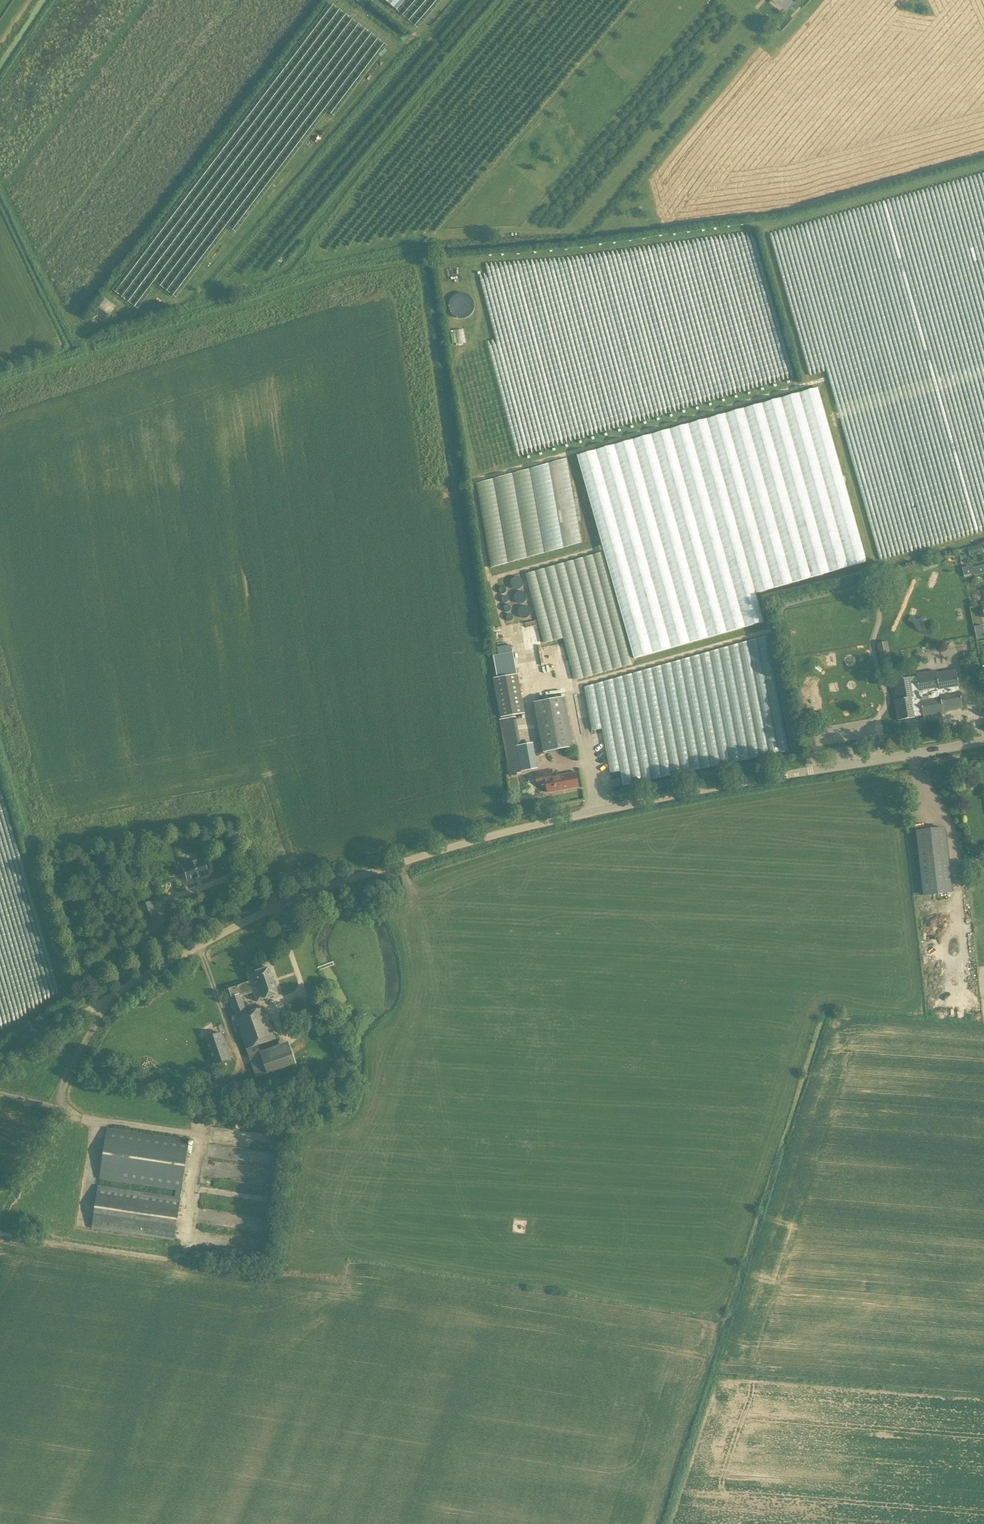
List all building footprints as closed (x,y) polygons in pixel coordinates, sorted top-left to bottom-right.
[(467,342),(463,328),(454,330),(458,344),(467,342)] [(566,460),(473,479),(491,564),(584,545),(566,460)] [(970,555),(982,551),(979,543),(967,548),(970,555)] [(532,689),(630,667),(605,553),(507,575),(532,689)] [(974,575),(983,573),(983,565),(976,566),(973,567),(972,565),(962,568),(964,577),(971,576),(974,575)] [(975,638),(983,637),(983,635),(982,624),(973,625),(975,638)] [(873,643),(878,665),(891,662),(887,640),(873,643)] [(509,654),(514,653),(512,645),(504,647),(503,647),(499,648),(500,655),(504,655),(509,654)] [(494,656),(498,677),(517,673),(514,653),(509,654),(504,655),(500,655),(494,656)] [(914,716),(923,714),(923,717),(944,714),(943,711),(962,708),(959,691),(958,686),(959,686),(955,669),(916,676),(917,681),(910,682),(909,677),(893,680),(896,699),(894,700),(898,720),(915,717),(914,716)] [(525,712),(517,673),(498,677),(494,677),(501,717),(525,712)] [(826,714),(823,695),(817,696),(816,691),(805,693),(808,717),(826,714)] [(543,752),(573,746),(564,696),(534,702),(543,752)] [(521,771),(537,768),(533,743),(517,746),(512,716),(500,718),(510,775),(522,773),(521,771)] [(535,773),(538,787),(547,786),(548,792),(569,789),(579,787),(576,772),(566,774),(553,777),(551,770),(535,773)] [(923,896),(953,893),(945,827),(916,830),(923,896)] [(188,863),(181,865),(186,881),(193,879),(201,876),(208,873),(207,871),(210,869),(207,860),(203,860),(203,858),(196,860),(187,862),(188,863)] [(153,888),(158,886),(153,874),(148,876),(153,888)] [(152,900),(137,905),(144,925),(159,919),(152,900)] [(256,1077),(297,1064),(288,1042),(262,1050),(260,1045),(276,1039),(265,1007),(248,1013),(242,996),(254,992),(257,1001),(278,994),(269,967),(248,974),(250,981),(226,989),(236,1017),(235,1017),(246,1049),(256,1077)] [(231,1059),(223,1035),(221,1032),(205,1037),(215,1065),(231,1059)] [(231,1128),(240,1129),(243,1116),(234,1114),(231,1128)] [(107,1128),(100,1179),(176,1190),(175,1197),(99,1185),(92,1228),(175,1240),(181,1198),(180,1198),(181,1191),(182,1191),(189,1140),(107,1128)] [(206,1159),(206,1158),(204,1174),(215,1176),(216,1171),(220,1172),(221,1170),(224,1170),(223,1176),(229,1177),(231,1156),(232,1156),(234,1146),(208,1143),(206,1159)] [(266,1178),(266,1151),(244,1151),(244,1154),(236,1154),(236,1161),(246,1161),(246,1178),(266,1178)]
